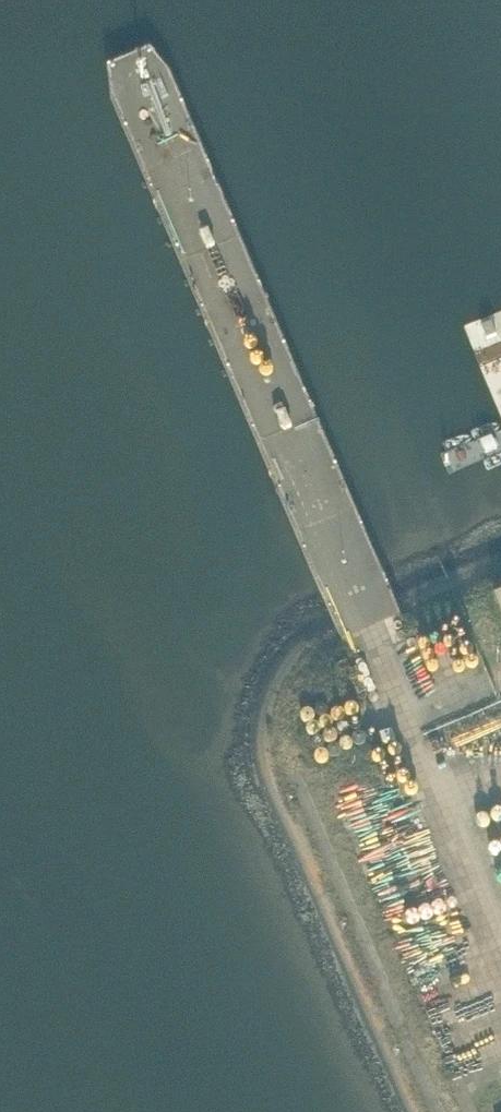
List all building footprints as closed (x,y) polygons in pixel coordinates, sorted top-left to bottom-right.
[(202,230),(209,247),(215,244),(216,244),(209,227),(202,230)] [(280,412),(286,428),(286,429),(293,426),(293,425),(287,409),(280,412)] [(389,758),(376,762),(379,771),(392,767),(389,758)]
